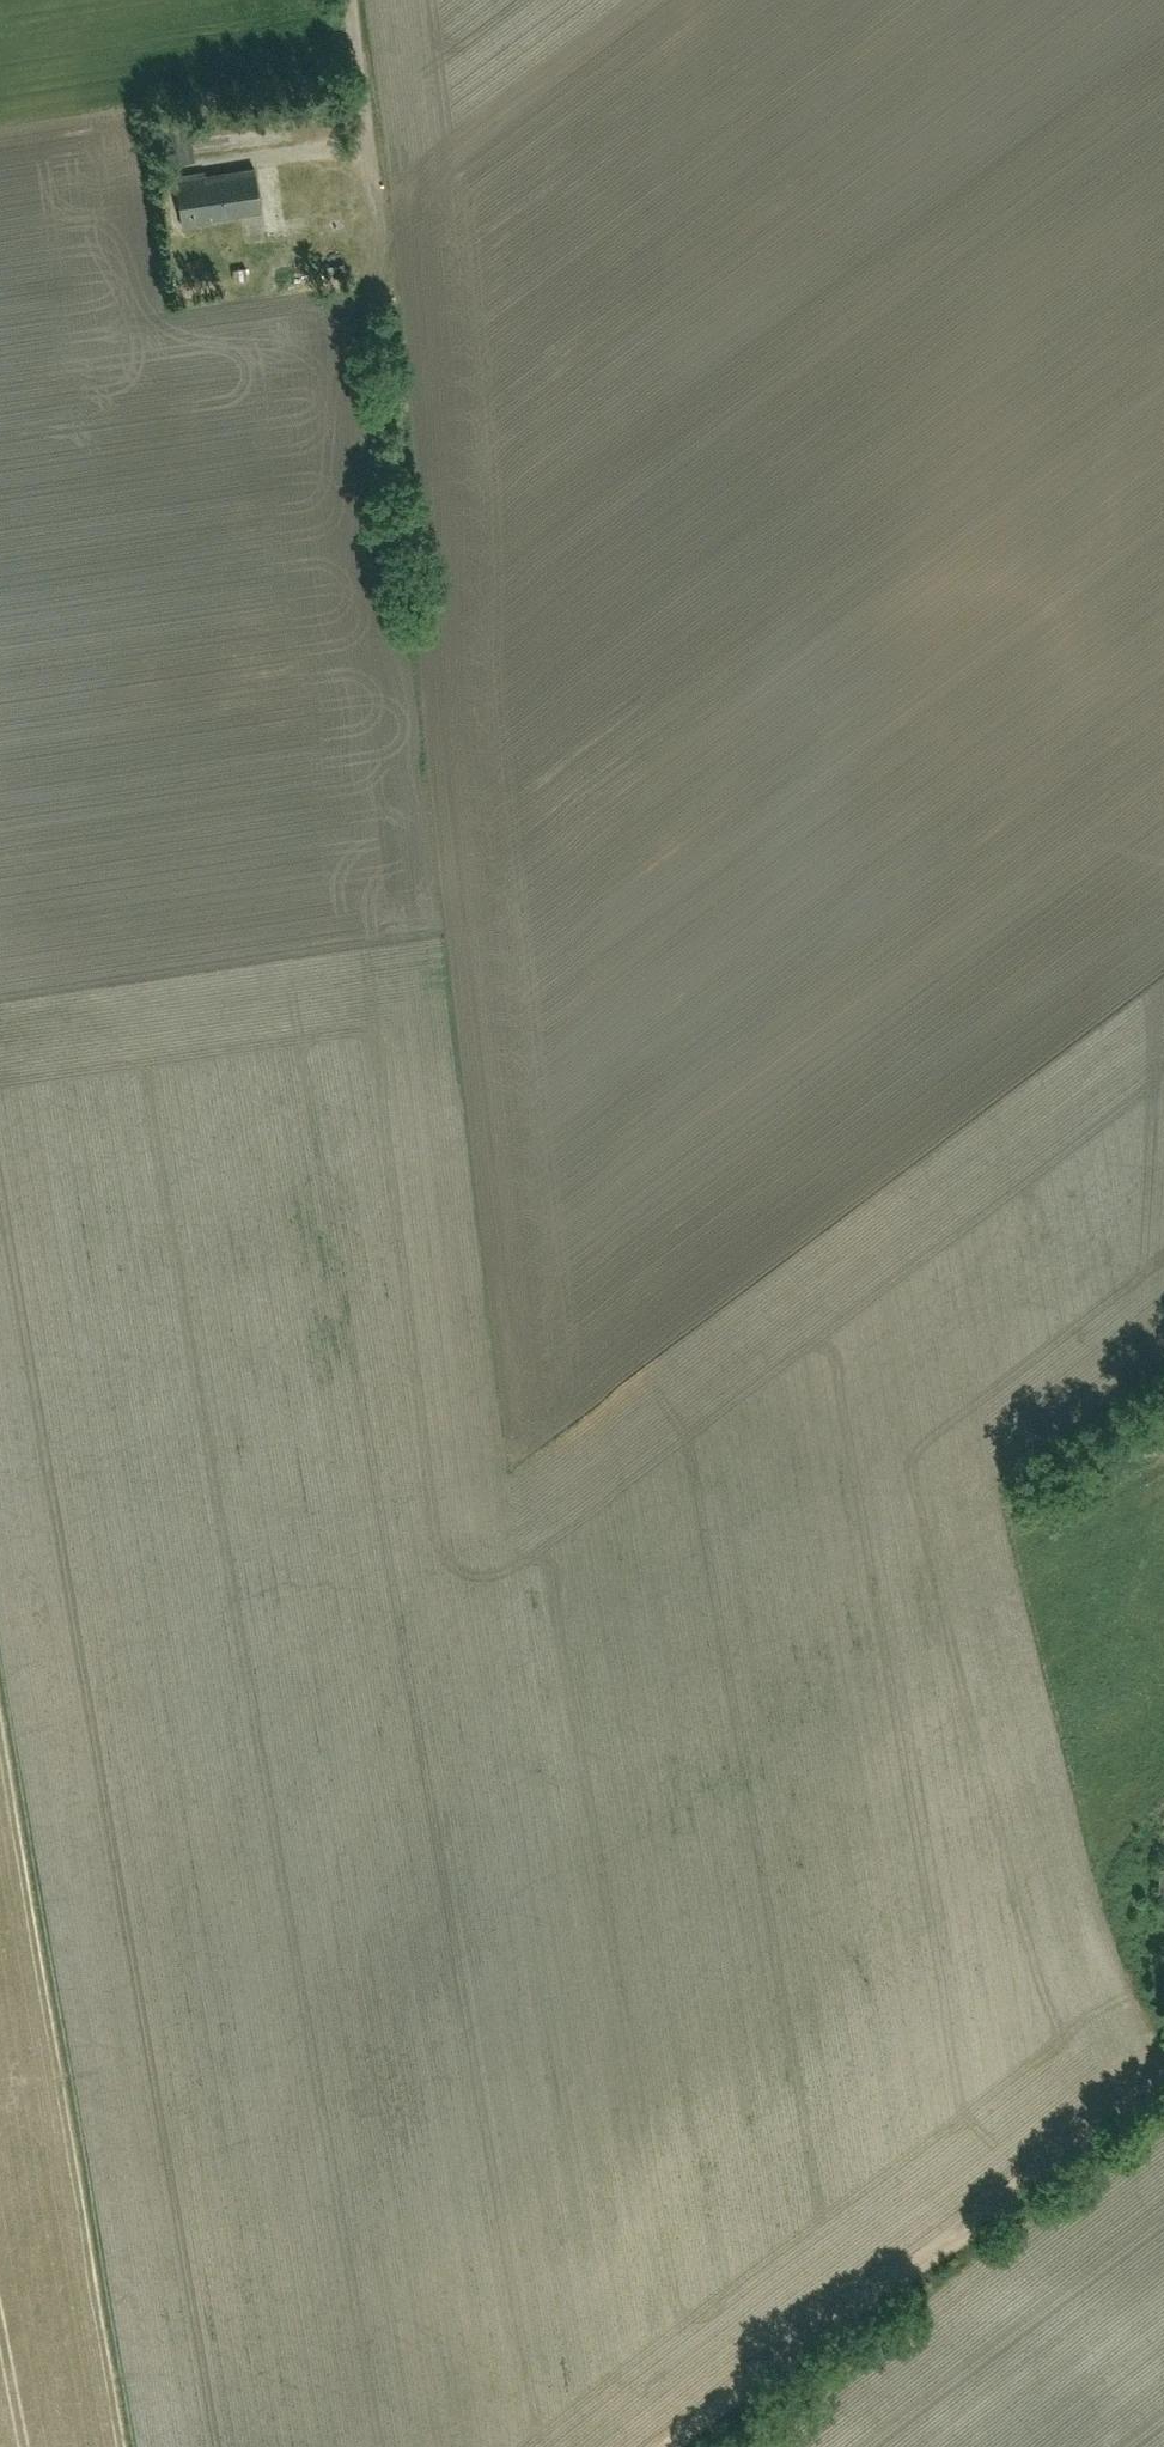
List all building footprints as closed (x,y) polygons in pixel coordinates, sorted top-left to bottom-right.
[(175,169),(179,221),(261,214),(256,162),(175,169)]
